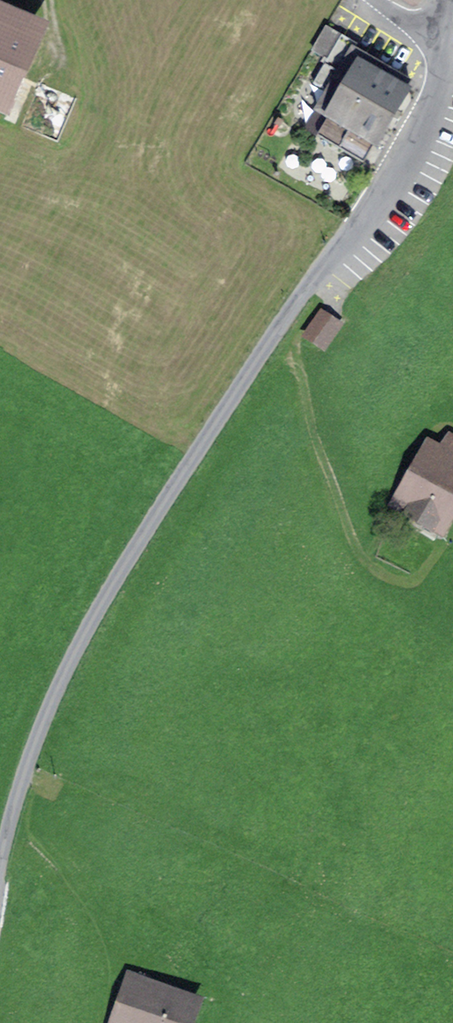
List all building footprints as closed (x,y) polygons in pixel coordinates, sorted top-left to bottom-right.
[(417,12),(425,0),(400,0),(417,12)] [(32,29),(0,14),(0,100),(32,29)] [(359,62),(325,119),(383,152),(417,93),(359,62)] [(328,311),(310,339),(335,355),(353,327),(328,311)] [(390,510),(446,542),(452,529),(452,436),(445,448),(431,440),(398,497),(390,510)] [(113,1022),(205,1022),(211,1007),(129,978),(113,1022)]
